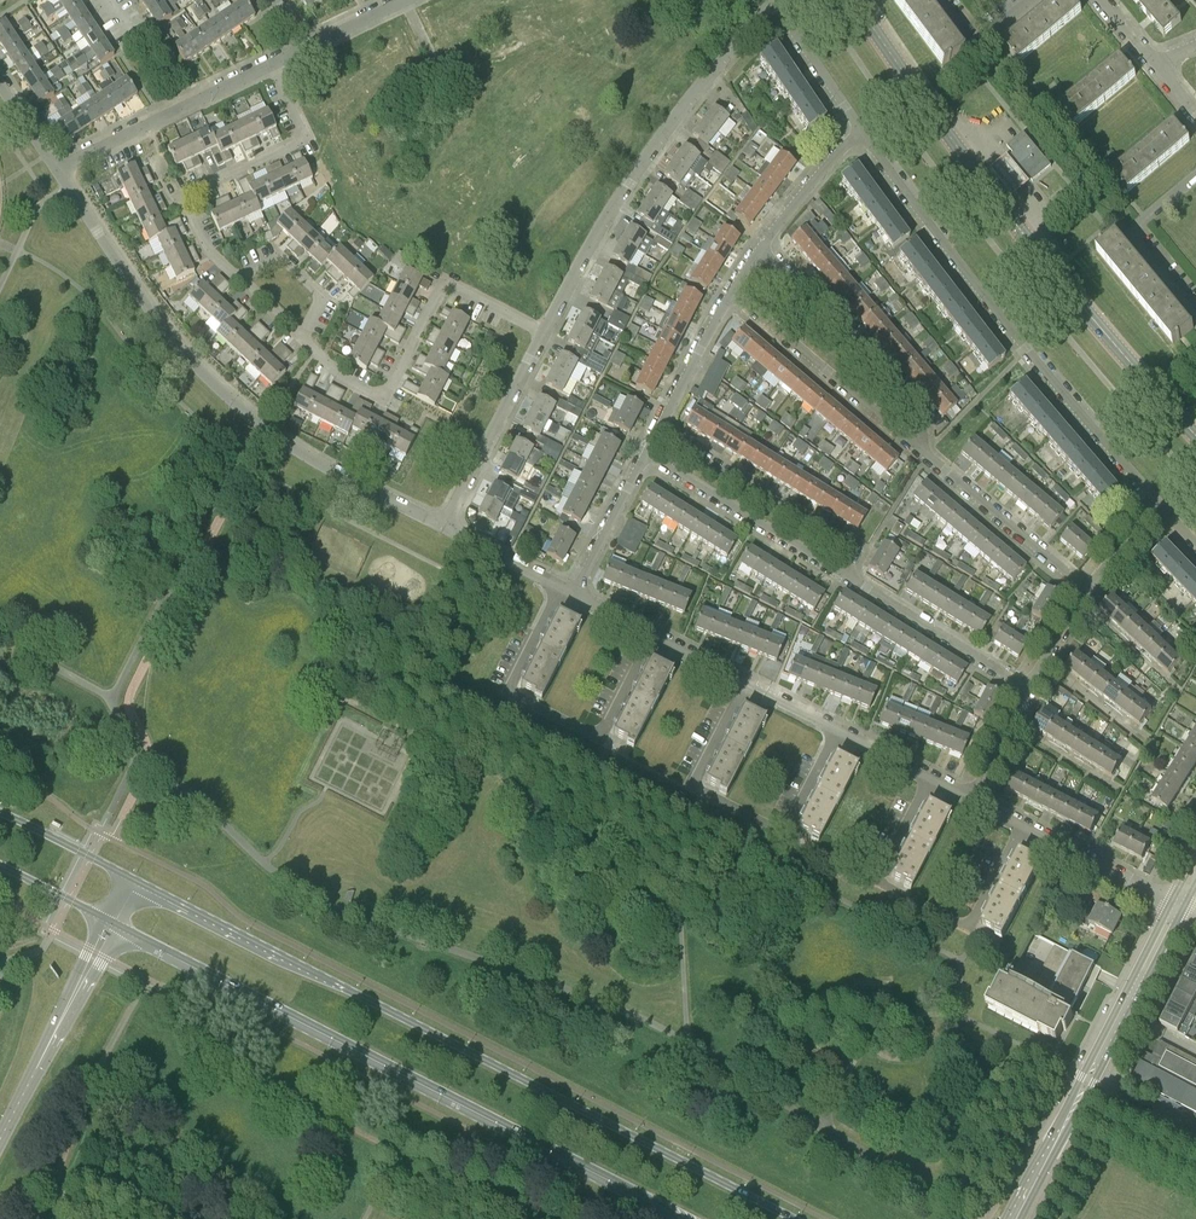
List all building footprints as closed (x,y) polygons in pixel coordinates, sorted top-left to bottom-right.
[(60,2),(64,8),(68,15),(81,6),(77,0),(63,0),(60,2)] [(164,5),(161,0),(144,0),(142,2),(150,14),(164,5)] [(325,0),(302,0),(309,11),(325,0)] [(963,51),(963,50),(962,50),(939,18),(925,0),(893,0),(894,1),(918,34),(942,66),(941,66),(942,67),(963,51)] [(1034,17),(1003,42),(1002,43),(1019,63),(1020,62),(1035,50),(1051,37),(1066,24),(1081,11),(1082,12),(1083,11),(1073,0),(1055,0),(1034,17)] [(1163,0),(1133,0),(1135,2),(1164,36),(1181,21),(1175,14),(1163,0)] [(243,25),(255,17),(244,1),(233,8),(243,25)] [(40,7),(44,13),(52,8),(48,2),(40,7)] [(158,26),(172,17),(164,5),(150,14),(158,26)] [(205,16),(210,13),(205,5),(199,8),(205,16)] [(68,32),(76,27),(90,18),(81,6),(68,15),(72,22),(65,27),(68,32)] [(52,8),(44,13),(48,19),(56,14),(52,8)] [(200,20),(205,16),(199,8),(194,12),(200,20)] [(232,32),(243,25),(233,8),(221,16),(232,32)] [(220,40),(232,32),(221,16),(210,24),(220,40)] [(21,29),(29,23),(25,18),(17,23),(21,29)] [(84,40),(98,31),(90,18),(76,27),(84,40)] [(176,23),(182,32),(187,28),(181,19),(176,23)] [(13,33),(5,21),(0,24),(0,42),(13,33)] [(25,34),(33,29),(29,23),(21,29),(25,34)] [(177,35),(182,32),(176,23),(171,26),(177,35)] [(209,48),(220,40),(210,24),(198,32),(209,48)] [(60,38),(68,32),(65,27),(57,32),(60,38)] [(84,40),(89,46),(93,52),(106,43),(98,31),(84,40)] [(68,32),(60,38),(64,43),(72,38),(68,32)] [(185,63),(197,55),(187,39),(182,32),(177,35),(182,43),(176,47),(175,47),(185,63)] [(197,55),(209,48),(198,32),(187,39),(197,55)] [(21,46),(13,33),(0,42),(0,43),(8,55),(21,46)] [(37,53),(45,48),(41,42),(34,48),(37,53)] [(88,63),(96,57),(101,64),(114,55),(106,43),(93,52),(85,57),(88,63)] [(16,67),(29,58),(21,46),(8,55),(16,67)] [(792,70),(787,63),(776,46),(768,52),(759,58),(767,70),(775,82),(784,76),(792,70)] [(45,48),(37,53),(41,59),(49,53),(45,48)] [(73,57),(77,62),(85,57),(81,51),(73,57)] [(1119,57),(1089,82),(1058,108),(1057,108),(1074,128),(1074,127),(1089,115),(1105,102),(1120,89),(1135,76),(1136,77),(1137,76),(1120,56),(1119,56),(1119,57)] [(69,67),(77,62),(73,57),(66,62),(69,67)] [(81,68),(88,63),(85,57),(77,62),(81,68)] [(38,71),(33,64),(29,58),(16,67),(24,80),(38,71)] [(77,62),(69,67),(73,73),(81,68),(77,62)] [(54,78),(62,72),(58,67),(50,72),(54,78)] [(110,79),(115,76),(110,68),(105,71),(110,79)] [(430,77),(435,87),(443,83),(435,68),(430,71),(433,76),(430,77)] [(809,95),(803,87),(792,70),(784,76),(775,82),(784,94),(792,106),(800,100),(809,95)] [(32,92),(46,83),(42,77),(38,71),(24,80),(32,92)] [(105,83),(110,79),(105,71),(100,75),(105,83)] [(65,78),(62,72),(54,78),(57,83),(65,78)] [(126,102),(137,95),(127,79),(116,86),(126,102)] [(54,95),(50,88),(46,83),(32,92),(41,104),(54,95)] [(82,86),(87,94),(92,91),(87,83),(82,86)] [(87,94),(82,86),(77,90),(82,98),(87,94)] [(114,110),(126,102),(116,86),(104,94),(114,110)] [(103,118),(114,110),(104,94),(97,98),(92,91),(87,94),(92,102),(103,118)] [(809,95),(800,100),(792,106),(800,118),(808,130),(817,125),(825,119),(820,111),(809,95)] [(91,126),(103,118),(92,102),(80,110),(91,126)] [(80,133),(91,126),(80,110),(74,114),(67,103),(62,106),(80,133)] [(68,141),(80,133),(62,106),(57,109),(64,120),(57,125),(68,141)] [(703,121),(719,133),(729,120),(714,108),(703,121)] [(254,117),(262,135),(268,132),(272,140),(280,137),(268,110),(267,111),(254,117)] [(741,117),(742,119),(752,134),(757,127),(747,112),(741,117)] [(256,138),(262,135),(254,117),(240,123),(253,150),(260,146),(256,138)] [(693,135),(708,147),(719,133),(703,121),(693,135)] [(1173,122),(1142,147),(1111,172),(1110,173),(1127,193),(1128,192),(1143,180),(1159,166),(1174,154),(1190,141),(1173,121),(1173,122)] [(245,153),(253,150),(240,123),(227,130),(235,148),(241,145),(245,153)] [(226,163),(213,136),(210,129),(196,136),(204,154),(210,151),(218,166),(226,163)] [(229,151),(235,148),(227,130),(213,136),(226,163),(233,159),(229,151)] [(1013,154),(1011,156),(1032,182),(1051,166),(1024,133),(1007,146),(1013,154)] [(198,157),(204,154),(196,136),(182,143),(194,169),(202,165),(198,157)] [(754,154),(758,148),(750,142),(746,147),(754,154)] [(187,172),(194,169),(182,143),(168,149),(176,167),(183,164),(187,172)] [(721,175),(726,169),(712,159),(708,164),(684,147),(674,160),(695,176),(698,178),(704,169),(709,173),(712,168),(721,175)] [(750,159),(754,154),(746,147),(742,153),(750,159)] [(716,152),(712,159),(726,169),(731,163),(716,152)] [(771,166),(786,177),(795,165),(781,152),(771,166)] [(290,168),(299,185),(313,179),(300,153),(292,156),(296,165),(290,168)] [(1013,198),(1031,184),(1011,156),(992,169),(1013,198)] [(685,189),(695,176),(674,160),(664,174),(685,189)] [(285,192),(299,185),(290,168),(284,171),(280,162),(272,166),(285,192)] [(117,173),(124,187),(150,175),(147,168),(138,172),(135,165),(117,173)] [(271,199),(285,192),(272,166),(265,169),(269,178),(263,181),(271,199)] [(777,190),(786,177),(771,166),(762,178),(777,190)] [(737,178),(740,173),(731,167),(728,172),(737,178)] [(856,167),(848,173),(840,180),(849,191),(858,203),(866,197),(874,191),(869,184),(856,167)] [(732,184),(737,178),(728,172),(724,178),(732,184)] [(130,201),(148,193),(145,186),(153,182),(150,175),(124,187),(130,201)] [(258,205),(271,199),(263,181),(257,184),(252,175),(245,179),(258,205)] [(767,202),(777,190),(762,178),(752,191),(767,202)] [(258,205),(245,179),(238,183),(245,198),(239,201),(247,219),(261,212),(258,205)] [(647,200),(663,211),(672,197),(656,186),(647,200)] [(698,207),(702,201),(688,190),(683,196),(698,207)] [(743,203),(758,214),(767,202),(752,191),(743,203)] [(874,191),(866,197),(858,203),(866,215),(875,226),(884,220),(891,214),(886,207),(874,191)] [(137,215),(163,202),(160,195),(151,199),(148,193),(130,201),(137,215)] [(233,226),(247,219),(239,201),(232,204),(228,196),(221,199),(233,226)] [(694,213),(698,207),(683,196),(679,202),(694,213)] [(220,232),(233,226),(221,199),(214,203),(218,211),(211,214),(220,232)] [(823,204),(819,199),(814,203),(818,208),(823,204)] [(637,215),(654,225),(659,229),(669,215),(663,211),(647,200),(637,215)] [(143,228),(161,220),(158,214),(166,210),(163,202),(137,215),(143,228)] [(726,217),(734,223),(737,218),(749,227),(758,214),(743,203),(735,215),(730,211),(726,217)] [(815,211),(820,216),(827,210),(823,205),(815,211)] [(271,232),(277,238),(283,231),(288,236),(302,221),(290,211),(271,232)] [(810,212),(795,226),(801,233),(805,229),(816,219),(810,212)] [(875,226),(884,238),(893,250),(894,249),(901,244),(905,241),(909,238),(891,214),(884,220),(875,226)] [(150,243),(157,239),(183,226),(180,219),(164,226),(161,220),(143,228),(150,243)] [(690,224),(699,229),(702,224),(693,219),(690,224)] [(287,248),(293,253),(313,232),(302,221),(288,236),(293,241),(287,248)] [(695,235),(699,229),(690,224),(686,230),(695,235)] [(163,253),(181,244),(178,238),(187,234),(183,226),(157,239),(163,253)] [(621,242),(638,252),(645,256),(653,242),(653,241),(646,237),(630,227),(621,242)] [(715,241),(731,251),(739,238),(723,228),(715,241)] [(657,235),(672,245),(676,238),(661,229),(657,235)] [(801,252),(815,241),(805,229),(801,233),(791,241),(801,252)] [(835,235),(839,241),(847,234),(843,229),(835,235)] [(277,238),(271,232),(270,232),(263,235),(264,236),(267,242),(277,238)] [(305,252),(310,257),(324,242),(313,232),(293,253),(299,259),(305,252)] [(839,241),(843,246),(851,239),(847,234),(839,241)] [(1193,328),(1168,297),(1142,266),(1117,235),(1116,234),(1096,251),(1096,252),(1097,251),(1122,282),(1148,313),(1173,344),(1173,345),(1194,328),(1193,328)] [(653,241),(653,242),(668,251),(672,245),(657,235),(653,241)] [(707,254),(723,264),(731,251),(715,241),(707,254)] [(812,264),(825,253),(815,241),(801,252),(812,264)] [(909,247),(905,241),(901,244),(894,249),(898,255),(906,249),(909,247)] [(315,274),(327,262),(335,253),(324,242),(310,257),(315,262),(309,269),(315,274)] [(612,256),(629,266),(638,252),(621,242),(612,256)] [(916,278),(924,272),(932,266),(927,259),(914,243),(909,247),(906,249),(898,255),(907,267),(916,278)] [(170,267),(196,254),(193,247),(184,251),(181,244),(163,253),(170,267)] [(673,250),(682,256),(685,250),(677,244),(673,250)] [(325,273),(332,279),(352,258),(340,247),(335,253),(327,262),(332,267),(325,273)] [(678,261),(682,256),(673,250),(669,256),(678,261)] [(822,276),(835,264),(825,253),(812,264),(822,276)] [(854,259),(858,265),(866,258),(862,253),(854,259)] [(196,254),(170,267),(177,280),(194,272),(191,265),(200,261),(196,254)] [(699,267),(714,277),(723,264),(707,254),(699,267)] [(344,278),(349,283),(363,268),(352,258),(332,279),(337,285),(344,278)] [(858,265),(862,270),(870,263),(866,258),(858,265)] [(832,288),(845,276),(835,264),(822,276),(832,288)] [(916,278),(925,290),(934,302),(942,295),(950,289),(944,281),(932,266),(924,272),(916,278)] [(699,267),(690,280),(706,290),(714,277),(699,267)] [(363,268),(349,283),(354,287),(348,294),(354,300),(374,279),(363,268)] [(598,283),(615,292),(622,278),(645,290),(648,283),(632,275),(622,269),(619,275),(605,268),(598,283)] [(636,268),(632,275),(648,283),(652,276),(636,268)] [(427,291),(431,284),(405,270),(398,283),(416,292),(419,287),(427,291)] [(189,297),(200,308),(225,280),(219,275),(208,288),(202,283),(189,297)] [(842,299),(855,288),(845,276),(832,288),(842,299)] [(874,284),(878,289),(886,283),(882,277),(874,284)] [(211,318),(224,304),(219,299),(231,286),(225,280),(200,308),(211,318)] [(391,297),(417,310),(420,304),(412,299),(416,292),(398,283),(391,297)] [(590,299),(607,307),(615,292),(598,283),(590,299)] [(677,304),(694,312),(701,298),(689,292),(691,287),(682,283),(677,292),(672,301),(677,304)] [(878,289),(882,294),(890,288),(886,283),(878,289)] [(867,297),(871,294),(863,284),(859,287),(867,297)] [(852,311),(865,300),(855,288),(842,299),(852,311)] [(950,289),(942,295),(934,302),(943,313),(952,325),(961,318),(968,312),(962,304),(950,289)] [(888,301),(892,307),(900,300),(896,294),(888,301)] [(384,310),(402,319),(405,314),(413,318),(417,310),(391,297),(384,310)] [(642,303),(651,308),(654,302),(645,297),(642,303)] [(862,323),(875,311),(865,300),(852,311),(862,323)] [(211,318),(222,328),(230,320),(242,307),(236,302),(230,309),(224,304),(211,318)] [(639,309),(648,314),(651,308),(642,303),(639,309)] [(670,317),(687,326),(694,312),(677,304),(670,317)] [(228,345),(241,331),(236,326),(248,313),(242,307),(230,320),(222,328),(216,334),(228,345)] [(889,322),(893,318),(882,307),(878,311),(889,322)] [(446,326),(463,335),(470,321),(444,308),(440,316),(449,320),(446,326)] [(359,327),(364,316),(352,310),(347,321),(359,327)] [(377,323),(403,337),(407,331),(398,326),(402,319),(384,310),(377,323)] [(627,325),(630,318),(614,310),(611,317),(627,325)] [(575,326),(593,335),(600,320),(583,311),(575,326)] [(872,335),(886,323),(875,311),(862,323),(872,335)] [(986,335),(981,328),(968,312),(961,318),(952,325),(961,336),(970,348),(979,341),(986,335)] [(904,320),(907,326),(916,319),(912,314),(904,320)] [(623,332),(627,325),(611,317),(607,324),(623,332)] [(663,331),(680,340),(687,326),(670,317),(663,331)] [(907,326),(911,331),(920,324),(916,319),(907,326)] [(399,345),(403,337),(377,323),(370,320),(363,333),(381,343),(384,337),(399,345)] [(228,345),(239,355),(264,328),(258,323),(246,335),(241,331),(228,345)] [(882,346),(896,335),(886,323),(872,335),(882,346)] [(627,331),(637,336),(640,330),(630,325),(627,331)] [(430,335),(456,348),(463,335),(446,326),(442,332),(434,328),(430,335)] [(568,342),(585,350),(593,335),(575,326),(568,342)] [(250,366),(264,351),(258,346),(270,334),(264,328),(239,355),(250,366)] [(732,342),(744,352),(755,339),(743,329),(732,342)] [(624,337),(634,341),(637,336),(627,331),(624,337)] [(656,345),(673,354),(680,340),(663,331),(656,345)] [(356,347),(382,361),(385,354),(377,349),(381,343),(363,333),(356,347)] [(431,353),(449,362),(456,348),(430,335),(426,342),(435,347),(431,353)] [(892,358),(906,347),(896,335),(882,346),(892,358)] [(988,371),(997,364),(1004,358),(986,335),(979,341),(970,348),(979,359),(988,371)] [(922,344),(926,349),(935,343),(930,338),(922,344)] [(744,352),(756,362),(767,349),(755,339),(744,352)] [(250,366),(261,376),(286,349),(280,343),(268,356),(264,351),(250,366)] [(926,349),(931,354),(939,348),(935,343),(926,349)] [(649,359),(666,368),(673,354),(656,345),(649,359)] [(378,368),(382,361),(356,347),(349,361),(353,363),(366,370),(370,364),(378,368)] [(903,370),(916,358),(906,347),(892,358),(903,370)] [(286,349),(261,376),(272,387),(286,372),(280,367),(292,354),(286,349)] [(756,362),(768,372),(779,359),(767,349),(756,362)] [(719,351),(715,358),(721,361),(725,353),(719,351)] [(613,358),(623,363),(626,357),(616,352),(613,358)] [(416,362),(442,375),(449,362),(431,353),(428,359),(420,355),(416,362)] [(604,368),(608,362),(592,353),(588,360),(604,368)] [(553,370),(570,378),(578,363),(561,354),(553,370)] [(620,369),(623,363),(613,358),(610,364),(620,369)] [(913,382),(926,370),(916,358),(903,370),(913,382)] [(642,373),(659,381),(666,368),(649,359),(642,373)] [(728,369),(729,366),(715,359),(712,365),(729,374),(731,371),(728,369)] [(768,372),(779,382),(791,369),(779,359),(768,372)] [(601,376),(604,368),(588,360),(585,367),(601,376)] [(424,384),(442,393),(449,379),(442,375),(416,362),(412,369),(428,377),(424,384)] [(942,368),(946,374),(954,367),(950,362),(942,368)] [(712,365),(708,373),(725,381),(729,374),(712,365)] [(946,374),(950,379),(958,373),(954,367),(946,374)] [(735,390),(740,393),(756,372),(751,368),(742,381),(735,390)] [(779,382),(791,392),(803,379),(791,369),(779,382)] [(545,385),(562,394),(570,378),(553,370),(545,385)] [(923,393),(936,382),(926,370),(913,382),(923,393)] [(642,373),(635,387),(651,395),(659,381),(642,373)] [(307,414),(316,397),(310,394),(318,378),(311,374),(294,407),(307,414)] [(720,383),(706,376),(703,382),(717,390),(720,383)] [(730,386),(735,390),(742,381),(736,377),(730,386)] [(791,392),(803,402),(815,389),(803,379),(791,392)] [(434,407),(442,393),(424,384),(421,390),(406,382),(402,389),(434,407)] [(713,397),(717,390),(703,382),(699,390),(705,393),(713,397)] [(933,405),(946,394),(936,382),(923,393),(933,405)] [(1024,383),(1016,389),(1009,396),(1018,407),(1028,418),(1036,411),(1043,405),(1037,398),(1024,383)] [(307,414),(321,421),(338,389),(331,385),(323,400),(316,397),(307,414)] [(962,393),(966,398),(973,391),(969,386),(962,393)] [(694,387),(689,395),(695,398),(700,401),(705,393),(699,390),(694,387)] [(334,428),(343,411),(337,408),(345,392),(338,389),(321,421),(334,428)] [(803,402),(815,412),(827,399),(815,389),(803,402)] [(729,402),(735,406),(741,398),(736,394),(729,402)] [(943,417),(956,406),(946,394),(933,405),(943,417)] [(610,407),(611,404),(594,395),(593,398),(610,407)] [(755,404),(761,408),(767,400),(761,396),(755,404)] [(566,404),(582,412),(586,405),(570,397),(566,404)] [(531,413),(548,421),(556,406),(539,398),(531,413)] [(608,409),(610,407),(593,398),(591,401),(608,409)] [(735,406),(741,411),(747,402),(741,398),(735,406)] [(348,436),(352,429),(365,403),(358,399),(350,414),(343,411),(334,428),(348,436)] [(620,412),(636,420),(643,407),(626,399),(620,412)] [(815,412),(827,423),(838,409),(827,399),(815,412)] [(761,408),(766,412),(772,403),(767,400),(761,408)] [(685,424),(699,433),(708,418),(713,409),(700,401),(685,424)] [(352,429),(365,436),(374,418),(368,415),(372,407),(365,403),(352,429)] [(579,419),(582,412),(566,404),(563,411),(579,419)] [(1062,427),(1056,420),(1043,405),(1036,411),(1028,418),(1037,429),(1047,440),(1055,434),(1062,427)] [(827,423),(839,433),(850,419),(838,409),(827,423)] [(620,412),(613,425),(629,434),(636,420),(620,412)] [(754,420),(760,425),(766,416),(760,412),(754,420)] [(365,436),(378,443),(392,417),(385,413),(380,421),(374,418),(365,436)] [(523,428),(540,437),(543,431),(547,433),(552,423),(548,421),(531,413),(523,428)] [(780,422),(785,426),(792,418),(786,414),(780,422)] [(378,443),(392,450),(401,432),(395,429),(399,421),(392,417),(378,443)] [(699,433),(712,441),(721,426),(708,418),(699,433)] [(785,426),(790,430),(797,422),(792,418),(785,426)] [(839,433),(851,443),(862,429),(850,419),(839,433)] [(767,430),(773,434),(779,425),(773,421),(767,430)] [(997,435),(1001,431),(994,424),(990,428),(997,435)] [(773,434),(778,438),(784,429),(779,425),(773,434)] [(712,441),(725,449),(734,434),(721,426),(712,441)] [(401,432),(392,450),(406,457),(419,431),(411,427),(407,435),(401,432)] [(798,435),(803,439),(809,431),(804,427),(798,435)] [(1062,427),(1055,434),(1047,440),(1057,452),(1066,463),(1074,456),(1082,449),(1062,427)] [(595,449),(614,458),(620,445),(613,441),(616,434),(603,428),(600,434),(602,435),(595,449)] [(851,443),(863,453),(874,439),(862,429),(851,443)] [(344,435),(333,431),(329,442),(340,446),(344,435)] [(1003,441),(1007,437),(1001,431),(997,435),(1003,441)] [(725,449),(738,457),(748,442),(734,434),(725,449)] [(574,435),(572,437),(571,440),(580,445),(582,439),(574,435)] [(961,454),(972,463),(985,447),(974,438),(961,454)] [(588,449),(591,443),(582,439),(580,445),(588,449)] [(792,447),(797,451),(802,443),(797,439),(792,447)] [(863,453),(875,463),(886,449),(874,439),(863,453)] [(544,447),(560,455),(563,448),(547,440),(544,447)] [(508,456),(526,465),(533,469),(544,455),(540,453),(534,450),(516,441),(508,456)] [(817,449),(823,453),(829,445),(824,441),(817,449)] [(738,457),(752,465),(761,450),(748,442),(738,457)] [(797,451),(802,455),(808,447),(802,443),(797,451)] [(1017,455),(1021,451),(1015,444),(1011,448),(1017,455)] [(823,453),(828,457),(834,449),(829,445),(823,453)] [(556,462),(560,455),(544,447),(540,453),(544,455),(556,462)] [(972,463),(983,472),(996,457),(985,447),(972,463)] [(589,462),(607,471),(614,458),(595,449),(589,462)] [(886,449),(875,463),(886,473),(898,459),(886,449)] [(1093,478),(1101,471),(1082,449),(1074,456),(1066,463),(1076,474),(1085,485),(1093,478)] [(752,465),(765,473),(774,458),(761,450),(752,465)] [(1024,462),(1028,457),(1021,451),(1017,455),(1024,462)] [(501,471),(518,480),(526,465),(508,456),(501,471)] [(817,466),(822,469),(828,461),(823,457),(817,466)] [(983,472),(994,482),(1008,466),(996,457),(983,472)] [(765,473),(778,482),(787,467),(774,458),(765,473)] [(558,466),(567,470),(569,465),(560,460),(559,463),(558,466)] [(843,468),(848,471),(854,463),(849,460),(843,468)] [(822,469),(828,474),(834,465),(828,461),(822,469)] [(582,475),(600,484),(607,471),(589,462),(582,475)] [(848,471),(854,476),(860,468),(854,463),(848,471)] [(1038,476),(1042,471),(1035,464),(1031,469),(1038,476)] [(574,474),(577,469),(569,465),(567,470),(574,474)] [(994,482),(1006,491),(1019,476),(1008,466),(994,482)] [(778,482),(791,490),(801,475),(787,467),(778,482)] [(1045,482),(1049,478),(1042,471),(1038,476),(1045,482)] [(1101,471),(1093,478),(1085,485),(1095,496),(1105,507),(1112,500),(1120,494),(1101,471)] [(575,488),(593,497),(600,484),(582,475),(575,488)] [(791,490),(805,498),(814,483),(801,475),(791,490)] [(842,484),(847,488),(853,479),(848,476),(842,484)] [(1006,491),(1017,501),(1030,485),(1019,476),(1006,491)] [(847,488),(853,492),(859,484),(853,479),(847,488)] [(873,490),(879,494),(885,486),(879,482),(873,490)] [(912,497),(924,507),(936,492),(925,482),(912,497)] [(538,498),(541,491),(525,483),(522,490),(538,498)] [(805,498),(818,506),(827,491),(814,483),(805,498)] [(486,499),(503,508),(510,492),(494,484),(486,499)] [(1017,501),(1028,510),(1041,495),(1030,485),(1017,501)] [(1059,496),(1063,491),(1056,485),(1052,489),(1059,496)] [(640,503),(653,511),(663,494),(651,486),(640,503)] [(556,491),(547,487),(545,492),(553,496),(556,491)] [(568,501),(587,510),(593,497),(575,488),(568,501)] [(534,505),(538,498),(522,490),(518,497),(534,505)] [(564,495),(556,491),(553,496),(561,500),(564,495)] [(818,506),(831,514),(840,499),(827,491),(818,506)] [(1065,502),(1070,498),(1063,491),(1059,496),(1065,502)] [(924,507),(935,516),(948,501),(936,492),(924,507)] [(866,502),(872,506),(878,497),(872,493),(866,502)] [(653,511),(665,519),(676,502),(663,494),(653,511)] [(1028,510),(1039,520),(1052,504),(1041,495),(1028,510)] [(503,508),(486,499),(478,515),(495,523),(503,508)] [(831,514),(844,522),(854,507),(840,499),(831,514)] [(568,501),(562,514),(580,523),(587,510),(568,501)] [(935,516),(946,526),(959,510),(948,501),(935,516)] [(665,519),(677,526),(688,510),(676,502),(665,519)] [(1052,504),(1039,520),(1050,529),(1064,513),(1052,504)] [(854,507),(844,522),(858,531),(867,516),(854,507)] [(523,510),(519,516),(527,520),(530,513),(523,510)] [(677,526),(690,534),(700,517),(688,510),(677,526)] [(946,526),(957,535),(970,520),(959,510),(946,526)] [(904,524),(909,527),(914,519),(909,516),(904,524)] [(1090,527),(1094,522),(1088,516),(1084,520),(1090,527)] [(690,534),(702,542),(713,525),(700,517),(690,534)] [(626,525),(644,535),(648,528),(629,518),(626,525)] [(957,535),(968,544),(981,529),(970,520),(957,535)] [(1097,534),(1101,529),(1094,522),(1090,527),(1097,534)] [(890,533),(898,537),(904,528),(896,523),(890,533)] [(626,525),(622,532),(641,541),(644,535),(626,525)] [(702,542),(715,550),(725,533),(713,525),(702,542)] [(536,530),(527,526),(524,531),(533,535),(536,530)] [(1060,540),(1071,550),(1082,537),(1071,527),(1060,540)] [(553,543),(569,550),(576,537),(560,529),(553,543)] [(968,544),(979,554),(992,539),(981,529),(968,544)] [(544,534),(536,530),(533,535),(541,540),(544,534)] [(622,532),(619,537),(638,547),(641,541),(622,532)] [(915,542),(918,537),(909,532),(906,537),(915,542)] [(922,547),(926,542),(921,539),(924,534),(921,532),(918,537),(915,542),(922,547)] [(725,533),(715,550),(727,557),(738,540),(725,533)] [(616,544),(634,555),(638,547),(619,537),(616,544)] [(1082,537),(1071,550),(1082,560),(1094,547),(1082,537)] [(891,565),(899,552),(904,555),(909,546),(896,538),(891,547),(884,543),(876,556),(891,565)] [(979,554),(991,563),(1003,548),(992,539),(979,554)] [(655,547),(664,551),(666,546),(657,541),(655,547)] [(569,550),(553,543),(546,556),(562,564),(569,550)] [(1187,565),(1181,558),(1167,544),(1159,551),(1152,558),(1162,568),(1172,579),(1180,572),(1187,565)] [(664,551),(672,555),(674,550),(666,546),(664,551)] [(740,565),(752,573),(763,556),(750,548),(740,565)] [(939,558),(942,553),(934,548),(931,553),(939,558)] [(991,563),(1002,573),(1015,557),(1003,548),(991,563)] [(700,563),(695,561),(699,553),(696,551),(692,559),(689,564),(697,569),(700,563)] [(651,570),(654,571),(663,554),(660,553),(651,570)] [(939,558),(947,563),(950,558),(942,553),(939,558)] [(654,571),(657,572),(665,555),(663,554),(654,571)] [(681,560),(689,564),(692,559),(683,555),(681,560)] [(752,573),(765,580),(775,563),(763,556),(752,573)] [(891,565),(876,556),(868,569),(883,577),(891,565)] [(903,573),(908,576),(915,566),(914,566),(918,560),(912,557),(909,562),(910,563),(903,573)] [(1015,557),(1002,573),(1013,582),(1026,567),(1015,557)] [(928,576),(930,578),(940,562),(938,560),(928,576)] [(930,578),(933,580),(943,564),(940,562),(930,578)] [(602,582),(616,587),(623,569),(609,563),(602,582)] [(765,580),(777,588),(787,571),(775,563),(765,580)] [(964,573),(968,568),(959,563),(956,568),(964,573)] [(710,575),(713,570),(704,565),(701,570),(710,575)] [(1187,565),(1180,572),(1172,579),(1183,589),(1193,600),(1195,597),(1195,574),(1187,565)] [(677,583),(680,584),(688,567),(685,566),(677,583)] [(680,584),(682,586),(691,569),(688,567),(680,584)] [(964,573),(972,578),(975,573),(968,568),(964,573)] [(616,587),(630,593),(637,574),(623,569),(616,587)] [(777,588),(789,596),(800,579),(787,571),(777,588)] [(900,578),(905,582),(908,576),(903,573),(900,578)] [(630,593),(643,598),(651,580),(637,574),(630,593)] [(905,591),(917,599),(928,581),(915,574),(905,591)] [(952,591),(955,593),(965,577),(962,576),(952,591)] [(955,593),(958,595),(968,579),(965,577),(955,593)] [(981,583),(990,589),(993,584),(995,580),(993,578),(990,582),(984,578),(981,583)] [(789,596),(802,603),(812,587),(800,579),(789,596)] [(643,598),(657,603),(664,585),(651,580),(643,598)] [(917,599),(930,606),(940,589),(928,581),(917,599)] [(1020,588),(1025,592),(1031,585),(1026,581),(1020,588)] [(733,587),(742,592),(744,586),(736,582),(733,587)] [(993,584),(990,589),(997,593),(1000,588),(993,584)] [(657,603),(671,609),(678,590),(664,585),(657,603)] [(742,592),(750,596),(753,590),(744,586),(742,592)] [(718,604),(721,605),(729,589),(727,587),(718,604)] [(812,587),(802,603),(814,611),(825,594),(812,587)] [(1014,595),(1019,599),(1025,592),(1020,588),(1014,595)] [(1039,601),(1054,610),(1061,597),(1046,588),(1039,601)] [(721,605),(723,607),(732,590),(729,589),(721,605)] [(930,606),(942,614),(953,597),(940,589),(930,606)] [(678,590),(671,609),(684,614),(692,596),(678,590)] [(977,607),(980,608),(990,592),(987,591),(977,607)] [(833,608),(845,616),(856,599),(843,592),(833,608)] [(980,608),(983,610),(992,594),(990,592),(980,608)] [(759,600),(768,605),(771,600),(762,595),(759,600)] [(942,614),(954,622),(965,604),(953,597),(942,614)] [(1100,611),(1112,621),(1125,608),(1113,597),(1100,611)] [(845,616),(858,624),(868,607),(856,599),(845,616)] [(768,605),(776,609),(779,604),(771,600),(768,605)] [(744,617),(746,619),(755,602),(752,601),(744,617)] [(1031,614),(1046,622),(1054,610),(1039,601),(1031,614)] [(746,619),(749,620),(757,603),(755,602),(746,619)] [(954,622),(967,630),(978,612),(965,604),(954,622)] [(858,624),(870,631),(881,615),(868,607),(858,624)] [(784,614),(793,618),(796,613),(787,608),(784,614)] [(1112,621),(1123,632),(1136,618),(1125,608),(1112,621)] [(694,629),(708,635),(715,616),(702,611),(694,629)] [(978,612),(967,630),(979,637),(990,620),(978,612)] [(561,661),(571,643),(580,624),(558,613),(540,650),(561,661)] [(793,618),(801,622),(804,617),(796,613),(793,618)] [(770,631),(773,632),(781,615),(778,614),(770,631)] [(1015,630),(1017,632),(1027,616),(1024,614),(1015,630)] [(773,632),(775,633),(783,617),(781,615),(773,632)] [(870,631),(883,639),(893,622),(881,615),(870,631)] [(708,635),(722,640),(729,622),(715,616),(708,635)] [(1017,632),(1020,634),(1030,617),(1027,616),(1017,632)] [(1123,632),(1135,643),(1148,629),(1136,618),(1123,632)] [(722,640),(736,645),(743,627),(729,622),(722,640)] [(883,639),(895,647),(905,630),(893,622),(883,639)] [(832,639),(835,633),(838,627),(835,625),(832,632),(827,629),(824,634),(832,639)] [(736,645),(749,651),(756,632),(743,627),(736,645)] [(993,643),(1006,651),(1015,636),(1002,628),(993,643)] [(1135,643),(1146,653),(1159,639),(1148,629),(1135,643)] [(895,647),(907,654),(918,638),(905,630),(895,647)] [(749,651),(763,656),(770,638),(756,632),(749,651)] [(832,639),(841,643),(843,638),(835,633),(832,639)] [(810,652),(813,653),(822,637),(819,635),(810,652)] [(1015,636),(1006,651),(1018,658),(1027,644),(1015,636)] [(813,653),(816,655),(824,638),(822,637),(813,653)] [(770,638),(763,656),(777,662),(784,643),(770,638)] [(907,654),(920,662),(930,645),(918,638),(907,654)] [(1146,653),(1158,664),(1171,650),(1159,639),(1146,653)] [(850,648),(858,652),(861,647),(852,642),(850,648)] [(920,662),(932,670),(942,653),(930,645),(920,662)] [(858,652),(866,657),(869,651),(861,647),(858,652)] [(836,666),(839,667),(848,651),(845,649),(836,666)] [(543,698),(552,680),(561,661),(540,650),(521,687),(543,698)] [(1158,664),(1169,675),(1182,661),(1171,650),(1158,664)] [(845,662),(850,664),(855,655),(848,651),(839,667),(837,670),(840,672),(845,662)] [(932,670),(945,677),(955,661),(942,653),(932,670)] [(1066,669),(1079,678),(1090,663),(1078,654),(1066,669)] [(875,661),(884,666),(887,660),(878,656),(875,661)] [(787,677),(801,682),(808,664),(795,658),(787,677)] [(884,666),(892,670),(895,665),(887,660),(884,666)] [(654,709),(663,691),(673,672),(651,661),(632,698),(654,709)] [(955,661),(945,677),(957,685),(967,668),(955,661)] [(862,679),(865,680),(873,664),(871,662),(862,679)] [(1079,678),(1091,688),(1102,673),(1090,663),(1079,678)] [(801,682),(815,688),(822,669),(808,664),(801,682)] [(865,680),(867,682),(876,665),(873,664),(865,680)] [(815,688),(828,693),(836,675),(822,669),(815,688)] [(901,675),(910,679),(912,674),(904,669),(901,675)] [(1091,688),(1103,697),(1115,682),(1102,673),(1091,688)] [(910,679),(918,684),(921,678),(912,674),(910,679)] [(828,693),(842,699),(849,680),(836,675),(828,693)] [(842,699),(856,704),(863,686),(849,680),(842,699)] [(1103,697),(1116,707),(1127,692),(1115,682),(1103,697)] [(902,700),(905,702),(914,685),(911,683),(902,700)] [(927,688),(936,693),(938,687),(930,683),(927,688)] [(963,691),(968,694),(973,686),(968,683),(963,691)] [(905,702),(908,703),(917,686),(914,685),(905,702)] [(863,686),(856,704),(869,710),(877,691),(863,686)] [(936,693),(944,697),(947,692),(938,687),(936,693)] [(980,701),(996,709),(1003,695),(987,687),(980,701)] [(958,699),(963,702),(968,694),(963,691),(958,699)] [(1116,707),(1128,717),(1140,702),(1127,692),(1116,707)] [(928,714),(931,715),(940,698),(937,697),(928,714)] [(635,746),(644,728),(654,709),(632,698),(613,735),(635,746)] [(931,715),(933,717),(942,700),(940,698),(931,715)] [(973,714),(989,722),(996,709),(980,701),(973,714)] [(1128,717),(1140,726),(1152,711),(1140,702),(1128,717)] [(880,724),(893,730),(901,711),(887,706),(880,724)] [(746,757),(756,738),(765,720),(744,708),(725,745),(746,757)] [(954,727),(957,729),(966,712),(963,710),(954,727)] [(893,730),(907,735),(914,717),(901,711),(893,730)] [(957,729),(960,730),(968,713),(966,712),(957,729)] [(1033,728),(1047,736),(1057,720),(1043,712),(1033,728)] [(907,735),(921,741),(928,722),(914,717),(907,735)] [(1047,736),(1060,745),(1070,728),(1057,720),(1047,736)] [(921,741),(934,746),(942,728),(928,722),(921,741)] [(934,746),(948,752),(955,733),(942,728),(934,746)] [(1060,745),(1073,753),(1083,737),(1070,728),(1060,745)] [(955,733),(948,752),(962,757),(969,739),(955,733)] [(1195,754),(1195,736),(1194,734),(1185,747),(1195,754)] [(1073,753),(1086,761),(1096,745),(1083,737),(1073,753)] [(727,793),(737,775),(746,757),(725,745),(706,782),(727,793)] [(1086,761),(1100,769),(1110,753),(1096,745),(1086,761)] [(1193,771),(1195,766),(1195,754),(1185,747),(1177,760),(1193,771)] [(1100,769),(1113,778),(1123,762),(1110,753),(1100,769)] [(838,804),(848,786),(857,767),(836,756),(817,793),(838,804)] [(1169,774),(1185,784),(1193,771),(1177,760),(1169,774)] [(1008,791),(1022,798),(1031,781),(1017,774),(1008,791)] [(1160,787),(1176,797),(1185,784),(1169,774),(1160,787)] [(1022,798),(1036,805),(1044,788),(1031,781),(1022,798)] [(1176,797),(1160,787),(1152,800),(1168,810),(1176,797)] [(1036,805),(1050,812),(1058,795),(1044,788),(1036,805)] [(819,841),(829,823),(838,804),(817,793),(798,830),(819,841)] [(1050,812),(1063,819),(1072,802),(1058,795),(1050,812)] [(1063,819),(1077,826),(1086,810),(1072,802),(1063,819)] [(931,852),(940,833),(949,815),(928,804),(909,841),(931,852)] [(1086,810),(1077,826),(1091,834),(1100,817),(1086,810)] [(1114,845),(1128,853),(1137,836),(1123,829),(1114,845)] [(1137,836),(1128,853),(1142,860),(1151,843),(1137,836)] [(912,889),(921,870),(931,852),(909,841),(890,877),(912,889)] [(1023,899),(1033,881),(1042,863),(1020,851),(1001,888),(1023,899)] [(1090,924),(1090,923),(1112,935),(1126,906),(1085,885),(1079,898),(1088,903),(1089,900),(1098,905),(1088,923),(1090,924)] [(1004,936),(1014,918),(1023,899),(1001,888),(982,925),(1004,936)] [(1071,1012),(1095,965),(1073,954),(1050,1000),(1056,1004),(1055,1007),(1001,980),(991,999),(992,999),(989,1005),(1039,1031),(1039,1032),(1057,1041),(1063,1029),(1066,1031),(1073,1017),(1065,1013),(1067,1009),(1071,1012)] [(1195,988),(1195,974),(1188,970),(1182,981),(1195,988)] [(1195,1003),(1195,988),(1182,981),(1176,993),(1195,1003)] [(1194,1016),(1195,1013),(1195,1003),(1176,993),(1170,1004),(1194,1016)] [(1187,1035),(1190,1028),(1188,1027),(1194,1016),(1170,1004),(1165,1016),(1173,1020),(1170,1027),(1187,1035)] [(1195,1113),(1195,1060),(1193,1066),(1168,1053),(1171,1047),(1160,1041),(1152,1056),(1146,1052),(1132,1079),(1170,1099),(1166,1105),(1173,1109),(1177,1103),(1195,1113)]
